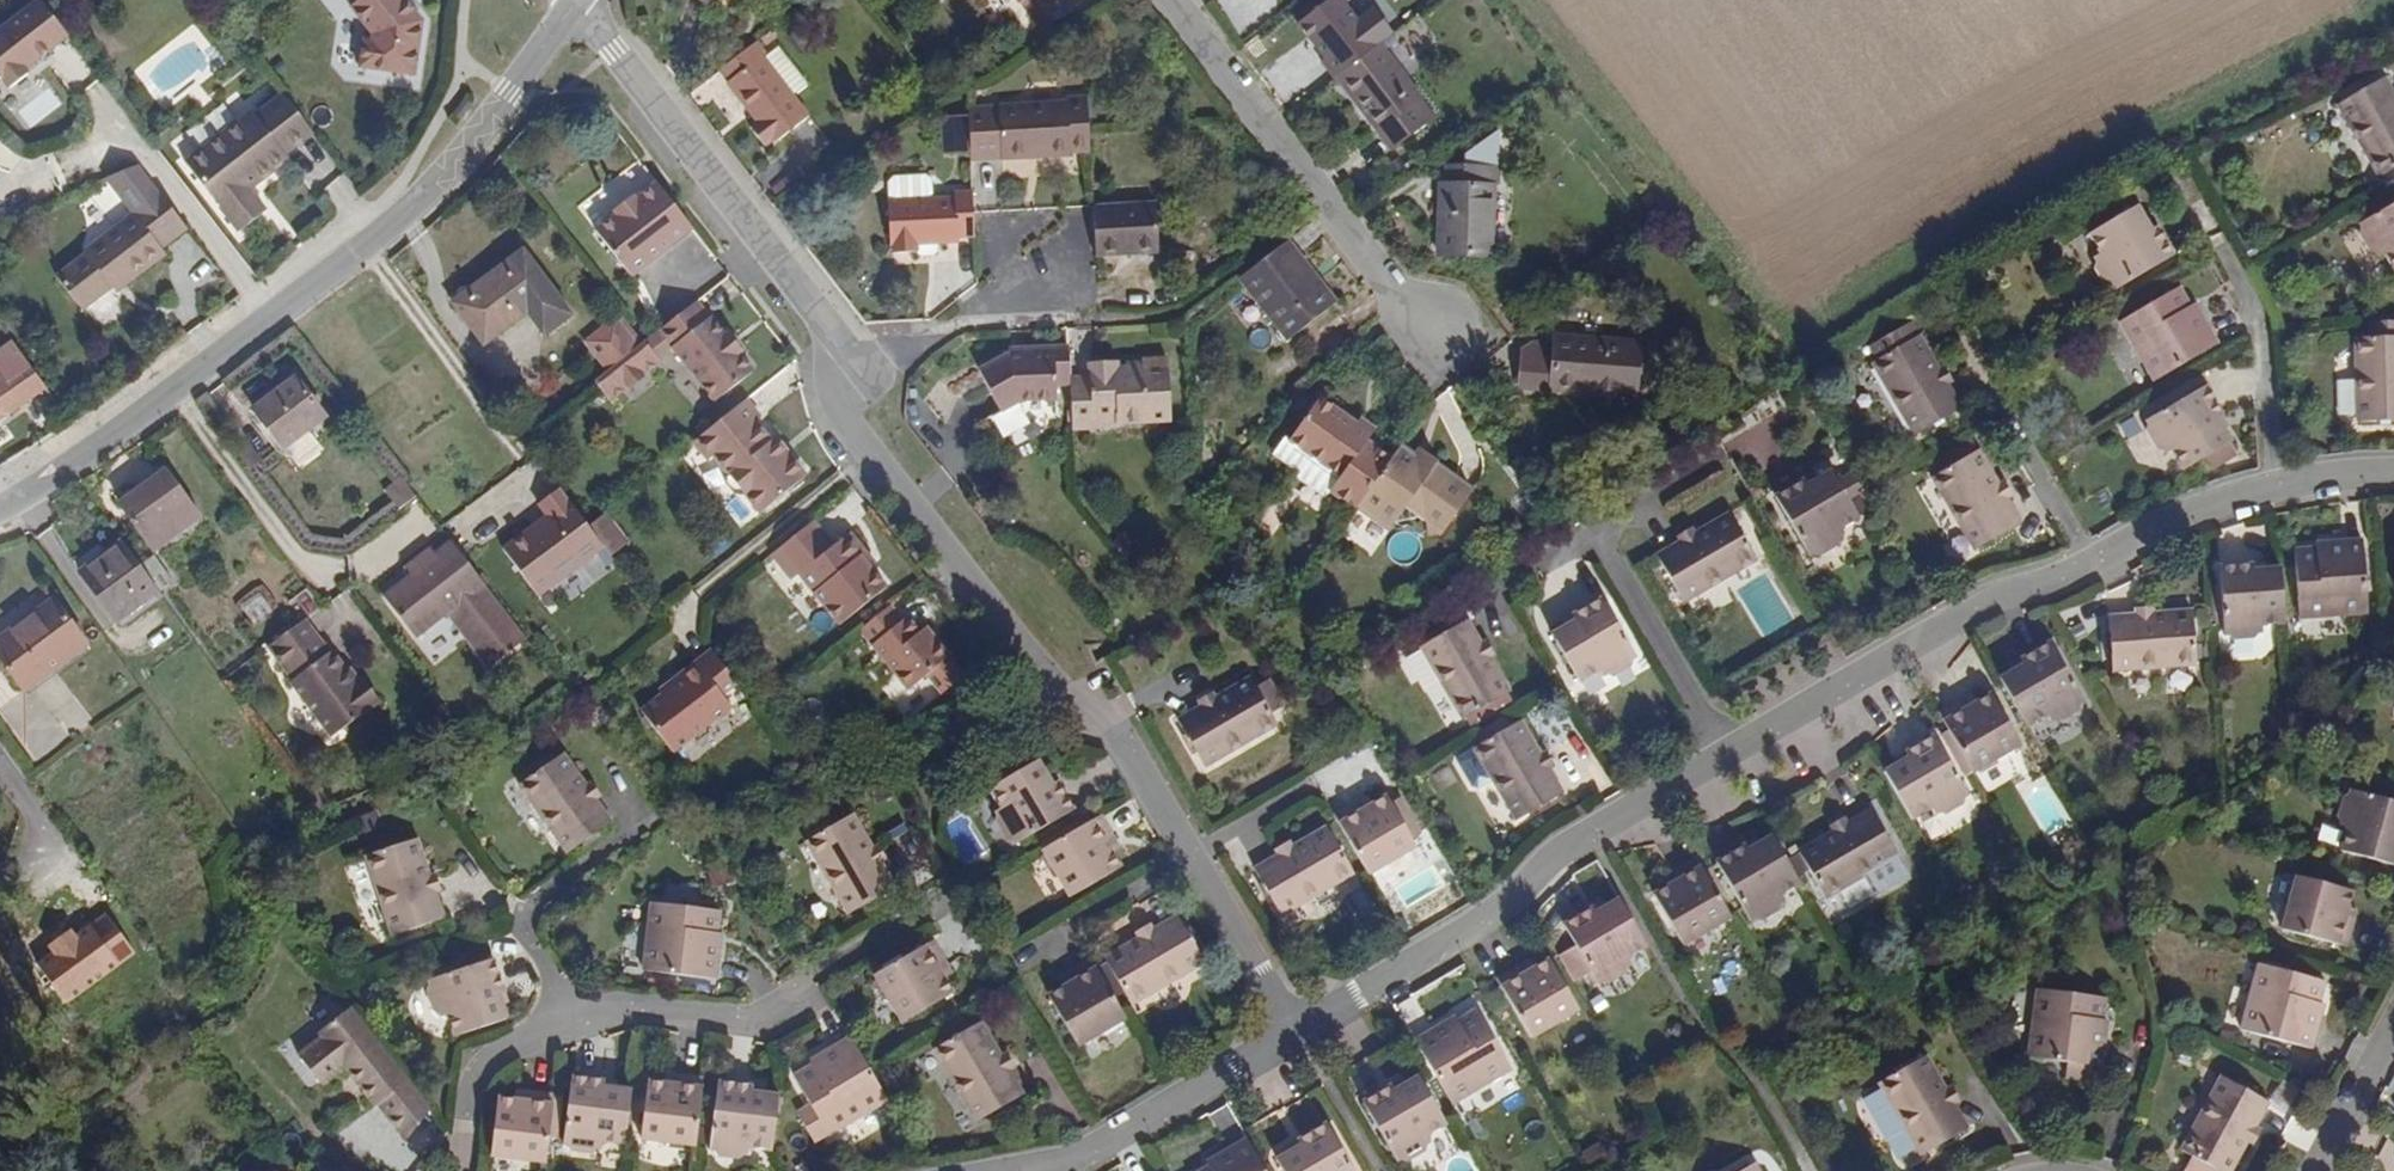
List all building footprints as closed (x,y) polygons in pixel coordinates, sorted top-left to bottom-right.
[(7,82),(72,34),(46,0),(37,0),(0,28),(0,73),(7,82)] [(351,70),(411,80),(419,24),(400,0),(346,0),(349,4),(344,8),(361,30),(351,70)] [(709,15),(719,0),(686,0),(709,15)] [(1008,12),(1026,0),(1000,0),(1008,12)] [(1377,49),(1397,34),(1378,9),(1362,21),(1345,0),(1325,0),(1293,25),(1336,81),(1377,49)] [(747,45),(717,71),(710,76),(721,88),(757,58),(747,45)] [(1331,86),(1387,157),(1434,120),(1377,49),(1336,81),(1331,86)] [(742,129),(763,156),(808,122),(757,58),(721,88),(748,124),(742,129)] [(2369,179),(2377,175),(2393,165),(2393,101),(2391,103),(2379,80),(2330,106),(2369,179)] [(258,103),(290,146),(314,127),(281,85),(258,103)] [(256,182),(295,153),(290,146),(258,103),(255,98),(186,150),(242,226),(272,204),(256,182)] [(1082,102),(961,113),(962,120),(965,156),(966,168),(1087,158),(1082,102)] [(962,120),(935,122),(938,158),(965,156),(962,120)] [(78,260),(50,282),(78,319),(109,295),(112,300),(164,261),(158,254),(183,235),(127,162),(99,184),(125,217),(74,256),(78,260)] [(2377,175),(2385,189),(2393,185),(2393,165),(2377,175)] [(1440,186),(1431,186),(1431,259),(1495,259),(1494,169),(1440,170),(1440,186)] [(590,234),(628,281),(689,233),(651,185),(590,234)] [(968,198),(883,204),(886,258),(915,257),(914,248),(970,244),(968,198)] [(2385,275),(2393,270),(2393,203),(2355,224),(2352,236),(2363,255),(2377,258),(2385,275)] [(1089,207),(1091,260),(1155,258),(1154,205),(1089,207)] [(2090,269),(2099,287),(2111,293),(2167,261),(2133,207),(2080,237),(2094,262),(2090,269)] [(1282,236),(1232,280),(1282,346),(1334,308),(1282,236)] [(517,248),(439,306),(476,354),(522,318),(541,343),(571,320),(517,248)] [(2111,328),(2147,388),(2214,348),(2188,306),(2184,308),(2173,290),(2111,328)] [(693,303),(587,383),(605,407),(669,358),(706,408),(748,376),(693,303)] [(1911,322),(1859,352),(1912,443),(1963,413),(1911,322)] [(2393,339),(2393,323),(2363,323),(2363,339),(2393,339)] [(1639,343),(1547,337),(1545,400),(1636,405),(1639,343)] [(2350,425),(2393,425),(2393,339),(2363,339),(2348,339),(2350,425)] [(48,386),(16,340),(0,351),(0,419),(48,386)] [(1003,353),(975,368),(997,415),(1014,405),(1050,404),(1051,392),(1070,392),(1068,367),(1067,348),(1003,353)] [(1068,367),(1070,392),(1073,434),(1170,426),(1165,360),(1068,367)] [(290,374),(243,410),(278,456),(325,420),(290,374)] [(2193,387),(2142,420),(2138,432),(2153,453),(2162,454),(2177,473),(2226,446),(2193,387)] [(1325,496),(1352,513),(1389,460),(1365,444),(1373,431),(1357,421),(1354,427),(1313,400),(1284,446),(1336,479),(1325,496)] [(739,404),(686,450),(748,522),(801,476),(739,404)] [(1000,437),(1029,427),(1021,406),(993,416),(1000,437)] [(1389,460),(1352,513),(1384,535),(1401,511),(1437,537),(1470,490),(1414,451),(1409,458),(1396,450),(1389,460)] [(1930,479),(1970,552),(2018,526),(1979,453),(1930,479)] [(162,468),(112,502),(148,557),(199,523),(162,468)] [(1771,499),(1804,555),(1817,560),(1841,549),(1843,535),(1861,526),(1828,468),(1771,499)] [(547,513),(503,545),(541,594),(605,547),(558,484),(537,500),(547,513)] [(1653,556),(1680,606),(1753,565),(1726,516),(1653,556)] [(812,527),(765,564),(785,588),(796,580),(836,631),(890,588),(848,535),(830,550),(812,527)] [(120,540),(75,572),(117,631),(162,599),(120,540)] [(2360,543),(2289,548),(2294,623),(2365,618),(2360,543)] [(454,547),(384,600),(419,646),(450,623),(489,675),(528,645),(454,547)] [(2276,569),(2209,572),(2216,633),(2224,640),(2249,638),(2256,628),(2279,624),(2276,569)] [(254,624),(280,604),(262,582),(237,601),(254,624)] [(15,698),(85,650),(50,599),(0,634),(0,676),(15,698)] [(1547,636),(1577,685),(1595,674),(1602,684),(1638,662),(1602,603),(1547,636)] [(2130,618),(2100,620),(2103,673),(2190,668),(2186,614),(2147,617),(2146,609),(2129,610),(2130,618)] [(884,613),(855,637),(904,695),(948,658),(921,627),(912,635),(901,622),(895,627),(884,613)] [(314,615),(272,645),(342,742),(389,706),(373,684),(369,688),(314,615)] [(1415,649),(1459,725),(1508,696),(1464,621),(1415,649)] [(1993,680),(1997,682),(2024,728),(2041,719),(2052,724),(2079,712),(2081,701),(2050,648),(1993,680)] [(641,706),(679,754),(735,709),(724,695),(739,683),(712,650),(641,706)] [(1172,724),(1200,774),(1276,732),(1246,678),(1213,696),(1210,691),(1192,702),(1197,711),(1172,724)] [(1989,695),(1940,725),(1972,777),(2021,747),(1989,695)] [(1520,722),(1456,759),(1474,790),(1493,782),(1516,821),(1562,794),(1520,722)] [(1935,742),(1880,778),(1911,823),(1929,815),(1941,818),(1966,807),(1967,797),(1935,742)] [(558,753),(510,788),(563,859),(610,824),(558,753)] [(999,842),(1011,846),(1072,812),(1039,762),(982,795),(992,807),(985,821),(999,842)] [(2332,854),(2390,867),(2393,846),(2393,808),(2342,795),(2336,799),(2331,819),(2340,832),(2332,854)] [(1335,824),(1367,878),(1414,849),(1382,796),(1335,824)] [(1829,835),(1794,854),(1822,905),(1896,864),(1867,812),(1845,824),(1843,819),(1826,828),(1829,835)] [(797,847),(842,920),(894,888),(850,815),(797,847)] [(1037,851),(1067,900),(1120,869),(1091,819),(1037,851)] [(1248,872),(1277,921),(1349,878),(1321,830),(1289,849),(1285,843),(1268,853),(1271,858),(1248,872)] [(1767,834),(1711,863),(1746,924),(1757,928),(1782,913),(1782,900),(1797,891),(1767,834)] [(361,863),(385,940),(441,922),(416,845),(361,863)] [(1697,869),(1649,898),(1681,953),(1729,924),(1697,869)] [(2349,895),(2285,879),(2270,933),(2334,950),(2349,895)] [(1562,930),(1593,985),(1602,990),(1627,976),(1629,964),(1644,952),(1615,899),(1562,930)] [(715,917),(643,908),(635,974),(713,984),(720,936),(713,935),(715,917)] [(1104,956),(1133,1006),(1205,964),(1175,914),(1104,956)] [(931,940),(867,978),(897,1029),(951,997),(943,983),(953,977),(931,940)] [(1043,989),(1078,1046),(1125,1017),(1091,960),(1043,989)] [(1545,960),(1497,988),(1530,1044),(1578,1016),(1545,960)] [(437,1017),(447,1039),(504,1022),(490,962),(424,983),(420,994),(428,1014),(437,1017)] [(2249,968),(2233,1033),(2310,1053),(2325,988),(2249,968)] [(2034,993),(2026,1061),(2100,1070),(2107,1002),(2034,993)] [(351,1005),(316,1030),(320,1036),(296,1054),(319,1083),(343,1066),(373,1105),(376,1103),(403,1140),(429,1108),(351,1005)] [(1471,1010),(1412,1044),(1449,1109),(1508,1075),(1471,1010)] [(975,1026),(929,1054),(973,1127),(1022,1098),(1009,1077),(1015,1073),(1005,1056),(997,1061),(975,1026)] [(793,1115),(810,1145),(883,1105),(847,1039),(805,1062),(809,1069),(790,1080),(806,1108),(793,1115)] [(1874,1088),(1915,1159),(1965,1130),(1954,1110),(1960,1106),(1950,1089),(1945,1092),(1926,1059),(1874,1088)] [(1415,1077),(1357,1105),(1392,1164),(1405,1167),(1426,1154),(1428,1141),(1445,1130),(1415,1077)] [(564,1078),(560,1154),(599,1156),(600,1146),(623,1148),(626,1089),(596,1087),(597,1080),(564,1078)] [(663,1085),(642,1082),(634,1145),(693,1152),(702,1083),(664,1078),(663,1085)] [(2175,1153),(2207,1170),(2229,1170),(2264,1109),(2214,1081),(2175,1153)] [(713,1084),(704,1159),(741,1162),(752,1149),(769,1151),(774,1094),(740,1093),(741,1085),(713,1084)] [(491,1100),(484,1159),(539,1166),(547,1099),(508,1094),(508,1102),(491,1100)] [(1281,1170),(1352,1170),(1327,1125),(1293,1145),(1295,1150),(1275,1161),(1281,1170)] [(1240,1141),(1189,1170),(1258,1170),(1240,1141)]
